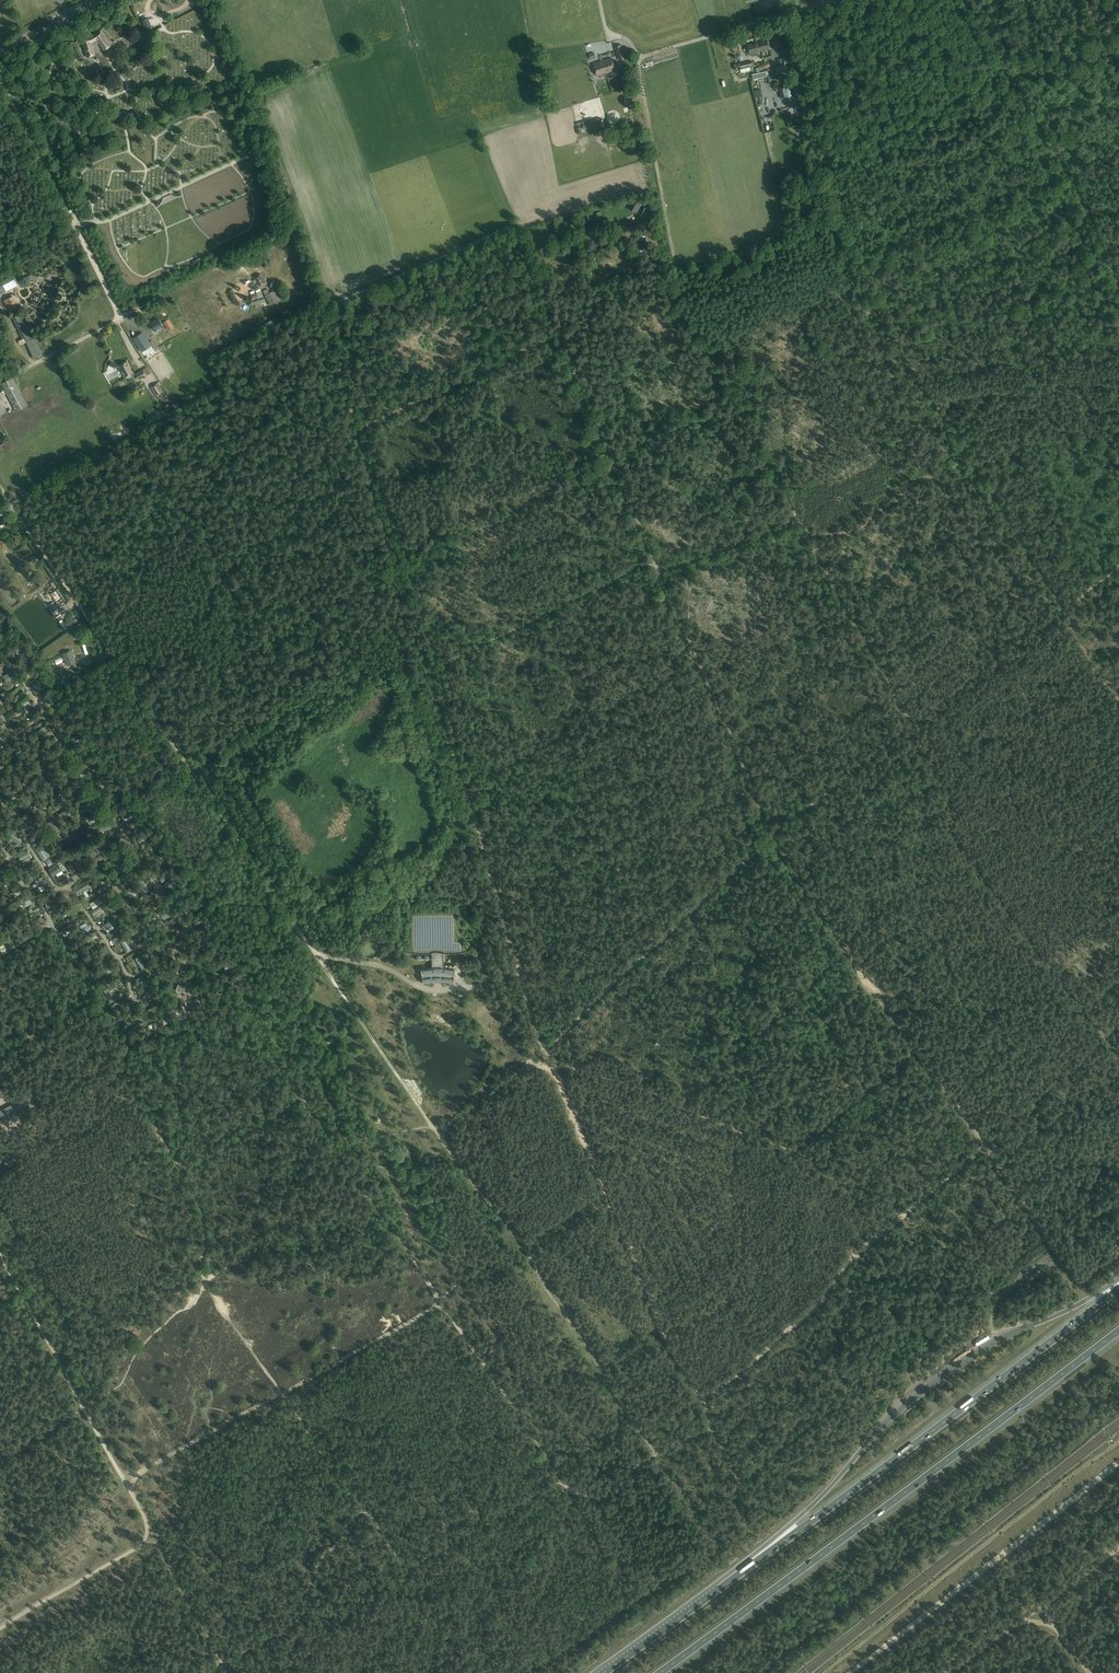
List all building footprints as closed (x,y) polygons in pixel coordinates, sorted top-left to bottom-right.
[(147,32),(153,29),(147,18),(141,21),(147,32)] [(81,39),(84,50),(87,57),(95,54),(92,47),(99,43),(104,50),(111,45),(100,30),(93,35),(89,37),(81,39)] [(754,42),(754,43),(747,44),(750,54),(751,53),(751,56),(757,54),(757,52),(769,49),(767,39),(754,42)] [(626,58),(622,48),(621,44),(615,46),(619,60),(626,58)] [(781,48),(784,62),(793,60),(790,46),(781,48)] [(612,58),(611,58),(594,63),(598,76),(606,73),(606,72),(616,69),(612,58)] [(619,69),(621,78),(630,76),(627,67),(619,69)] [(779,87),(782,98),(791,96),(789,85),(779,87)] [(586,123),(585,121),(582,122),(584,129),(602,125),(601,120),(586,123)] [(649,209),(633,201),(629,209),(644,217),(649,209)] [(603,220),(601,211),(584,216),(586,225),(603,220)] [(632,235),(630,225),(620,227),(622,237),(632,235)] [(254,262),(257,268),(262,266),(259,260),(254,262)] [(255,277),(256,279),(253,280),(254,283),(257,281),(260,286),(266,282),(260,273),(255,277)] [(0,280),(0,294),(13,287),(11,283),(17,280),(14,275),(2,281),(1,280),(0,280)] [(265,295),(270,305),(281,299),(275,289),(269,293),(265,295)] [(17,306),(13,296),(12,296),(11,294),(9,295),(10,297),(4,300),(7,306),(10,304),(12,309),(17,306)] [(35,337),(34,338),(22,313),(12,317),(24,343),(26,342),(34,358),(43,353),(35,337)] [(154,330),(160,327),(162,326),(158,318),(150,323),(154,330)] [(168,329),(169,329),(170,329),(172,328),(172,327),(173,326),(168,319),(163,322),(168,329)] [(142,332),(133,338),(142,352),(151,346),(142,332)] [(132,372),(130,368),(126,361),(119,366),(125,376),(130,373),(131,374),(135,376),(136,376),(135,374),(132,372)] [(143,369),(135,374),(136,376),(138,380),(143,377),(144,378),(147,376),(143,369)] [(16,411),(28,405),(13,377),(1,383),(16,411)] [(162,391),(157,382),(151,387),(156,395),(162,391)] [(164,409),(167,414),(171,412),(172,414),(176,411),(176,412),(179,410),(174,403),(172,404),(164,409)] [(66,601),(58,590),(51,594),(59,606),(66,601)] [(59,622),(65,632),(68,630),(62,620),(59,622)] [(12,653),(21,647),(19,644),(9,650),(12,653)] [(68,665),(76,662),(73,655),(71,655),(70,651),(64,653),(68,665)] [(20,664),(29,658),(26,655),(17,661),(20,664)] [(8,682),(17,677),(12,670),(4,676),(8,682)] [(36,689),(44,684),(42,680),(34,685),(36,689)] [(19,701),(27,694),(24,690),(16,698),(19,701)] [(5,700),(13,696),(11,692),(3,697),(5,700)] [(24,713),(28,711),(25,706),(30,703),(28,699),(19,704),(24,713)] [(48,710),(58,704),(56,701),(46,707),(48,710)] [(49,712),(51,715),(60,710),(58,707),(49,712)] [(70,735),(78,730),(74,723),(66,728),(70,735)] [(49,728),(39,735),(41,739),(51,732),(49,728)] [(24,745),(35,738),(33,734),(21,742),(24,745)] [(81,737),(79,734),(69,739),(71,742),(72,742),(80,738),(81,737)] [(58,740),(55,736),(47,743),(49,746),(58,740)] [(66,761),(70,758),(63,747),(59,749),(66,761)] [(76,753),(78,757),(82,755),(83,756),(86,754),(85,753),(87,752),(85,749),(76,753)] [(86,767),(95,762),(93,758),(84,763),(86,767)] [(16,764),(21,776),(25,774),(20,762),(16,764)] [(73,764),(62,771),(64,775),(75,768),(73,764)] [(11,779),(9,775),(0,781),(0,783),(1,785),(11,779)] [(99,786),(111,779),(108,775),(97,782),(99,786)] [(72,786),(75,785),(80,784),(81,787),(81,789),(86,788),(83,778),(71,782),(72,786)] [(32,799),(36,798),(30,785),(27,787),(32,799)] [(18,791),(16,788),(8,792),(9,796),(18,791)] [(107,797),(117,792),(115,788),(105,794),(107,797)] [(56,796),(62,805),(68,801),(62,792),(56,796)] [(87,806),(89,801),(92,802),(92,801),(95,802),(97,798),(87,794),(82,804),(87,806)] [(117,810),(128,802),(125,799),(114,806),(117,810)] [(25,800),(13,805),(15,809),(27,804),(25,800)] [(47,812),(37,803),(34,807),(44,816),(47,812)] [(59,815),(61,819),(72,812),(70,808),(59,815)] [(123,816),(125,820),(135,813),(133,810),(123,816)] [(93,822),(102,815),(100,812),(90,818),(93,822)] [(34,817),(33,817),(32,814),(21,819),(23,822),(29,819),(30,821),(33,820),(34,821),(36,820),(34,817)] [(130,829),(141,822),(139,818),(128,826),(130,829)] [(60,827),(55,819),(48,823),(53,831),(60,827)] [(146,829),(135,836),(137,840),(138,840),(140,843),(147,838),(145,835),(149,833),(146,829)] [(9,836),(11,837),(14,839),(17,842),(19,844),(22,841),(12,833),(9,836)] [(43,851),(45,849),(43,846),(42,847),(41,845),(36,848),(44,860),(48,857),(46,853),(45,854),(43,851)] [(99,851),(93,845),(87,852),(93,858),(99,851)] [(145,854),(155,848),(153,845),(142,851),(145,854)] [(30,854),(28,850),(18,856),(21,860),(30,854)] [(157,864),(158,863),(159,862),(158,861),(162,859),(159,855),(150,861),(152,865),(156,862),(157,864)] [(118,861),(123,871),(127,868),(121,859),(118,861)] [(71,862),(67,864),(72,873),(76,871),(71,862)] [(37,866),(35,863),(26,868),(28,872),(37,866)] [(53,875),(62,870),(58,863),(49,869),(53,875)] [(133,880),(130,874),(129,872),(122,876),(126,884),(133,880)] [(161,878),(160,879),(162,882),(171,876),(169,873),(163,877),(162,875),(160,876),(161,878)] [(43,876),(35,881),(38,884),(41,882),(45,888),(49,885),(43,876)] [(6,888),(13,884),(9,877),(2,881),(6,888)] [(95,884),(97,887),(107,880),(105,877),(95,884)] [(173,886),(176,884),(174,882),(175,881),(173,878),(164,885),(166,888),(172,884),(173,886)] [(90,886),(87,880),(76,887),(79,893),(90,886)] [(14,894),(22,889),(19,883),(11,888),(14,894)] [(128,895),(139,889),(136,885),(126,892),(128,895)] [(185,887),(176,893),(179,897),(185,893),(186,895),(188,893),(187,891),(188,891),(185,887)] [(105,891),(101,893),(104,897),(103,897),(105,900),(114,894),(112,891),(108,894),(105,891)] [(20,905),(23,903),(25,906),(31,902),(27,895),(21,899),(18,901),(20,905)] [(152,895),(148,897),(155,909),(159,907),(157,904),(152,895)] [(55,910),(65,904),(63,900),(52,906),(55,910)] [(110,911),(121,903),(118,900),(108,907),(110,911)] [(194,905),(192,903),(192,902),(182,907),(184,911),(190,908),(192,906),(194,905)] [(104,908),(102,904),(92,911),(94,915),(104,908)] [(159,912),(161,916),(162,916),(164,919),(172,914),(169,910),(170,910),(169,910),(171,908),(169,906),(167,907),(159,912)] [(53,915),(55,918),(59,916),(60,918),(63,916),(62,914),(64,913),(62,909),(53,915)] [(192,919),(194,923),(203,917),(202,914),(192,919)] [(35,928),(43,919),(40,917),(32,926),(35,928)] [(443,952),(470,952),(471,952),(471,951),(460,951),(460,943),(453,943),(453,917),(414,917),(414,952),(404,952),(404,953),(431,952),(432,968),(421,970),(423,983),(434,981),(433,978),(442,978),(442,981),(453,983),(455,969),(444,968),(443,952)] [(105,929),(116,923),(114,919),(103,926),(105,929)] [(63,934),(70,929),(74,927),(72,923),(61,930),(63,934)] [(83,933),(91,928),(89,925),(84,928),(83,928),(80,930),(83,933)] [(128,936),(138,930),(136,926),(126,932),(128,936)] [(184,936),(187,934),(182,926),(179,928),(182,933),(181,934),(182,936),(183,935),(184,936)] [(16,941),(23,937),(18,930),(12,935),(16,941)] [(90,938),(97,934),(95,932),(85,938),(86,941),(87,941),(87,942),(91,940),(90,938)] [(169,935),(166,938),(170,943),(168,945),(170,948),(172,946),(172,947),(175,945),(169,935)] [(131,949),(124,938),(120,941),(127,951),(131,949)] [(75,949),(84,943),(82,939),(73,945),(75,949)] [(210,950),(212,954),(221,947),(219,944),(210,950)] [(95,957),(93,954),(83,959),(85,963),(95,957)] [(145,966),(139,956),(135,959),(142,968),(145,966)] [(112,974),(111,973),(110,971),(107,964),(103,966),(108,976),(112,974)] [(161,967),(166,976),(166,978),(170,976),(169,974),(164,965),(161,967)] [(93,977),(102,972),(100,969),(91,973),(93,977)] [(200,981),(204,979),(199,971),(198,971),(197,969),(194,971),(195,973),(200,981)] [(165,981),(163,979),(164,979),(159,970),(155,972),(160,981),(162,983),(165,981)] [(148,989),(154,986),(149,976),(142,980),(148,989)] [(177,986),(176,990),(184,991),(185,989),(185,987),(185,985),(185,983),(186,981),(183,980),(182,983),(178,982),(177,986)] [(222,986),(219,986),(220,994),(223,993),(224,994),(224,995),(228,995),(226,985),(222,985),(222,986)] [(108,987),(103,990),(111,1002),(114,1000),(108,991),(110,990),(108,987)] [(167,990),(173,999),(176,997),(170,988),(167,990)] [(161,1005),(155,996),(152,998),(157,1007),(161,1005)] [(134,1009),(130,1001),(130,1000),(120,1005),(122,1009),(128,1006),(130,1011),(134,1009)] [(144,1012),(146,1016),(156,1010),(154,1006),(144,1012)] [(181,1016),(182,1016),(183,1019),(187,1017),(182,1006),(178,1008),(181,1014),(180,1015),(181,1016)] [(160,1017),(162,1022),(167,1019),(170,1026),(175,1024),(169,1013),(160,1017)] [(946,1362),(949,1365),(963,1355),(961,1352),(946,1362)] [(890,1411),(892,1414),(898,1408),(896,1405),(890,1411)]
